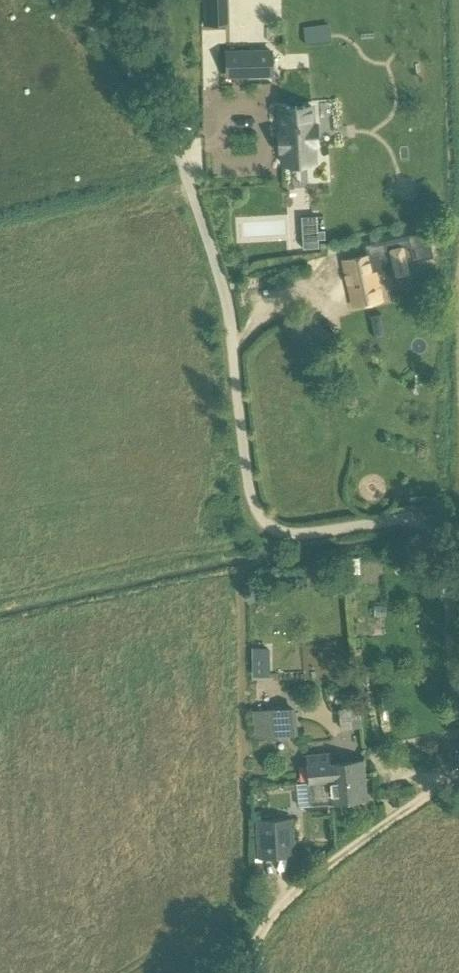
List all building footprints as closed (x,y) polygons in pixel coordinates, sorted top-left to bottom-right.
[(205,18),(205,26),(225,25),(224,0),(204,0),(205,18)] [(246,42),(259,47),(265,29),(252,25),(246,42)] [(305,28),(306,43),(330,40),(328,25),(305,28)] [(272,51),(227,52),(227,78),(272,77),(272,51)] [(288,105),(282,105),(283,129),(280,129),(281,147),(283,147),(284,162),(290,161),(290,162),(309,162),(309,161),(315,161),(314,141),(318,141),(317,124),(314,124),(313,104),(307,104),(307,103),(288,104),(288,105)] [(318,248),(318,239),(324,239),(324,231),(317,231),(317,216),(302,217),(303,249),(318,248)] [(428,231),(408,235),(413,261),(433,257),(428,231)] [(408,246),(343,261),(354,306),(382,300),(375,270),(387,267),(389,276),(413,270),(411,261),(408,246)] [(390,562),(397,573),(407,567),(400,556),(390,562)] [(357,576),(368,575),(366,560),(355,561),(357,576)] [(344,713),(354,726),(363,718),(353,706),(344,713)] [(291,707),(255,709),(257,736),(293,733),(291,707)] [(306,765),(308,782),(326,780),(364,777),(363,759),(332,762),(331,752),(306,755),(307,765),(306,765)] [(326,780),(308,782),(310,805),(366,800),(364,777),(326,780)] [(290,818),(257,820),(259,858),(274,857),(273,841),(291,840),(290,818)]
